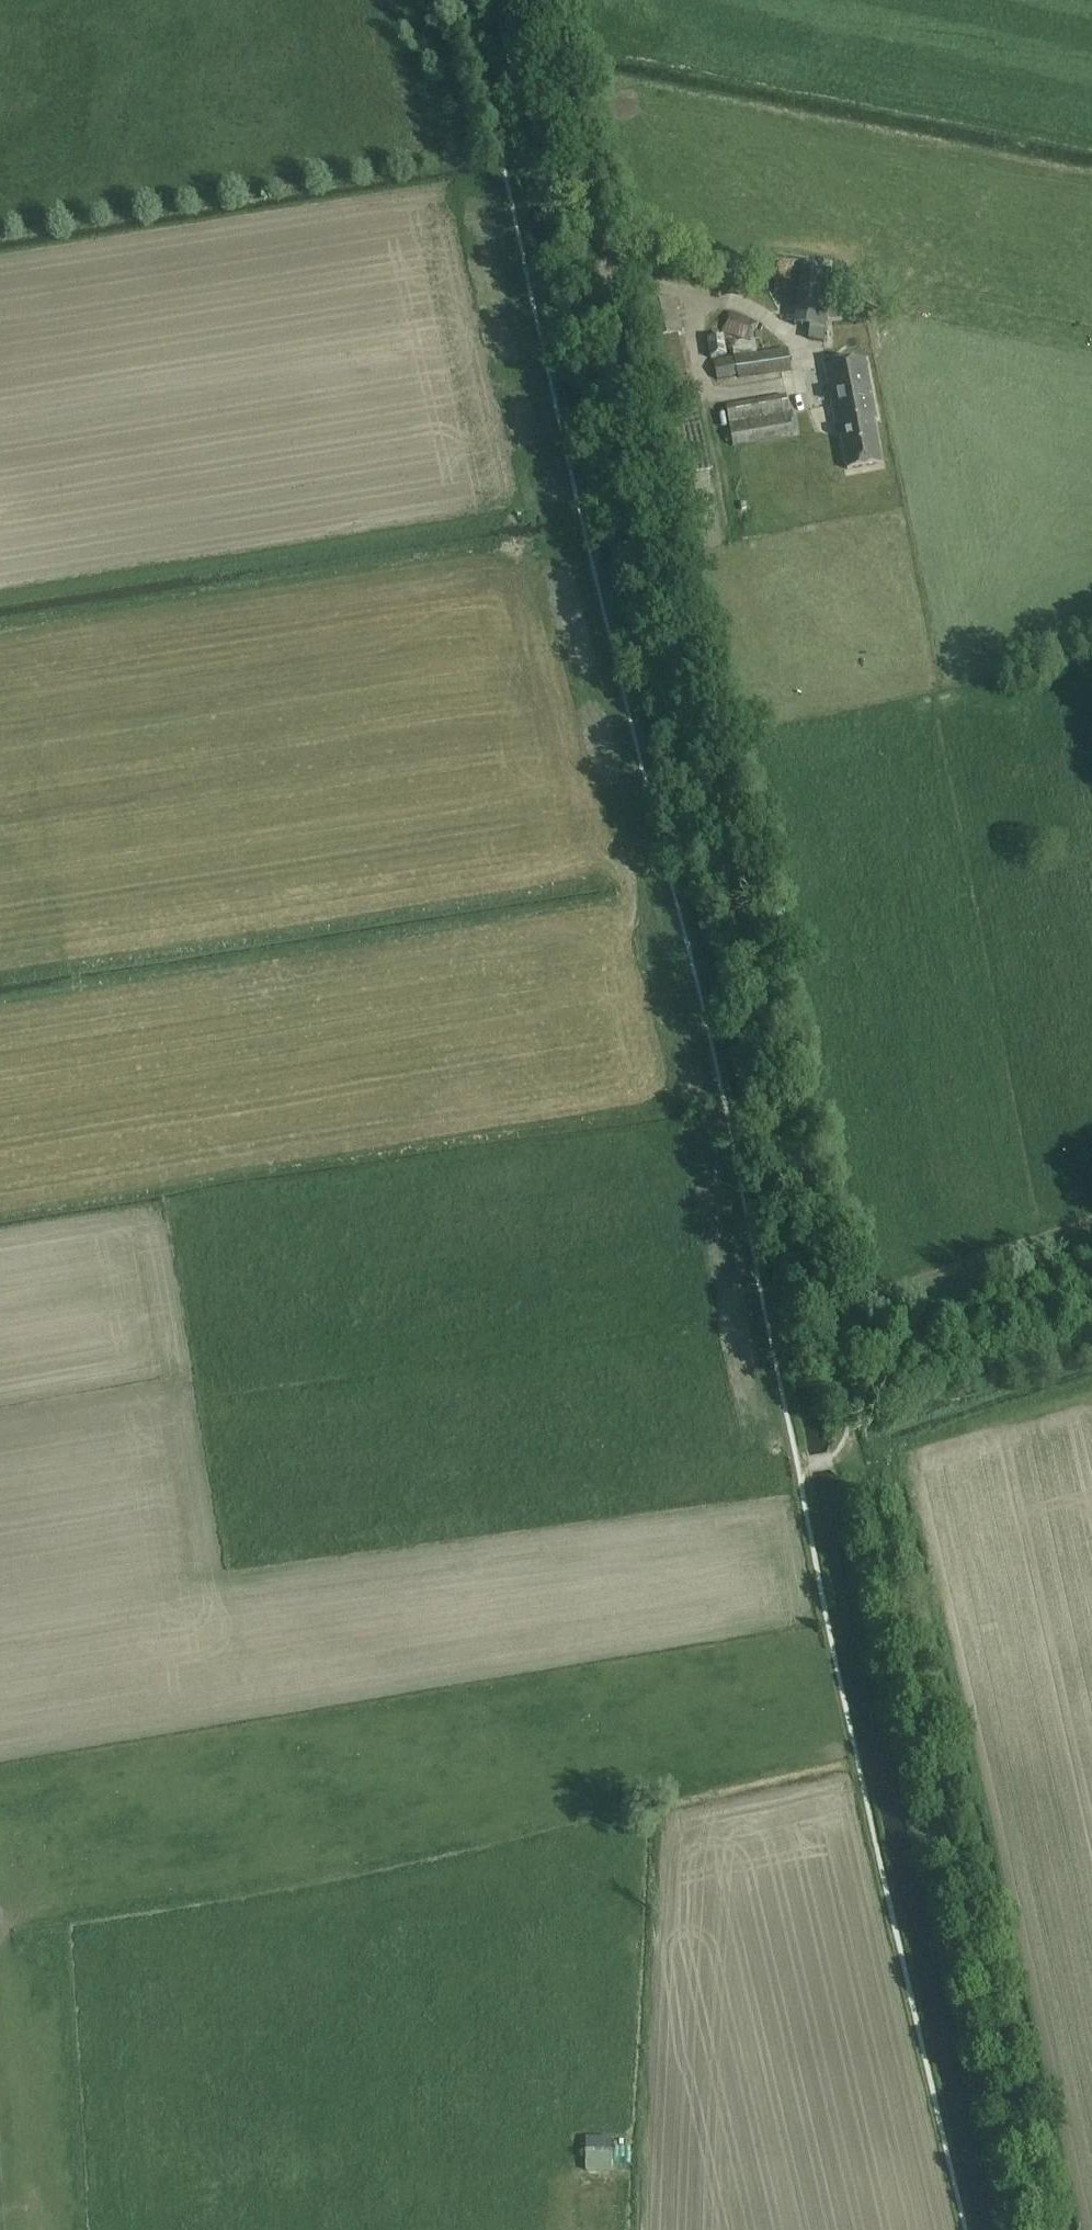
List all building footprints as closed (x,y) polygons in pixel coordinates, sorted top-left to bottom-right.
[(832,272),(801,268),(794,324),(810,326),(808,339),(823,341),(825,328),(824,328),(832,272)] [(678,338),(682,337),(677,312),(680,311),(678,302),(644,309),(652,343),(678,338)] [(727,355),(723,336),(707,339),(710,358),(727,355)] [(737,376),(738,379),(791,371),(788,349),(734,357),(714,362),(717,381),(737,376)] [(865,360),(825,368),(836,426),(839,425),(848,470),(881,463),(873,419),(876,419),(865,360)] [(688,383),(662,389),(666,406),(696,400),(692,382),(688,383)] [(726,406),(733,444),(733,447),(794,436),(787,396),(726,406)] [(612,2137),(586,2137),(585,2171),(612,2171),(612,2137)]
